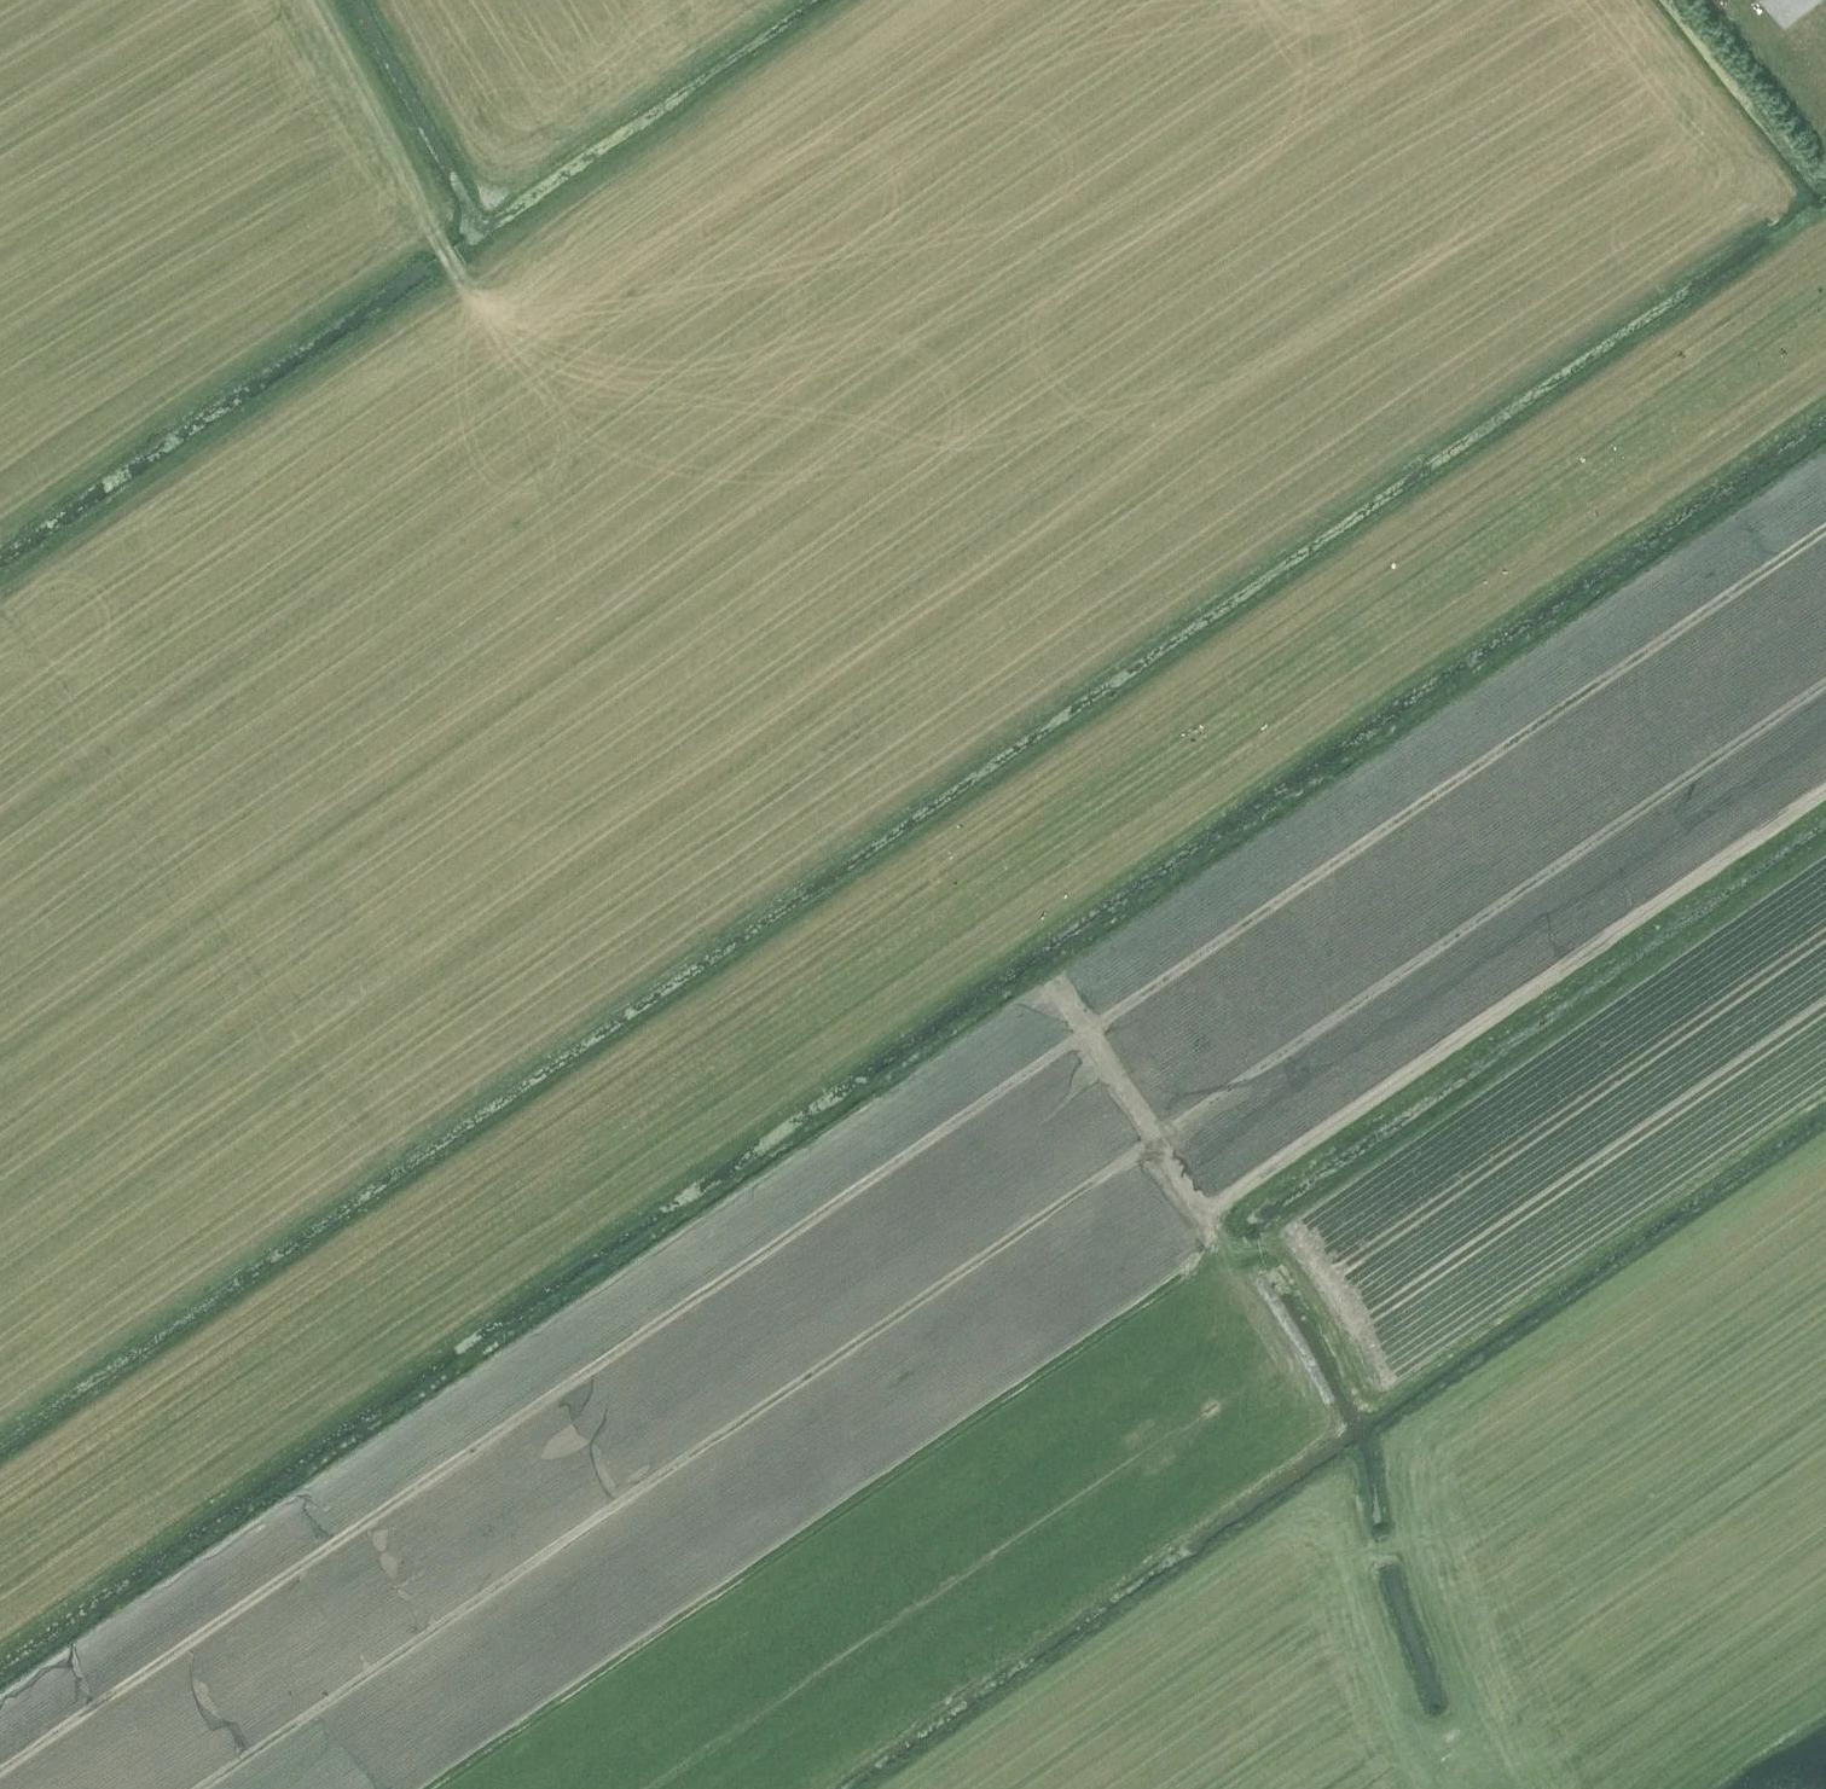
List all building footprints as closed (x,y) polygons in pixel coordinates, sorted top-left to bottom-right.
[(1725,9),(1737,1),(1736,0),(1718,0),(1725,9)] [(1818,0),(1764,0),(1785,26),(1818,0)]
